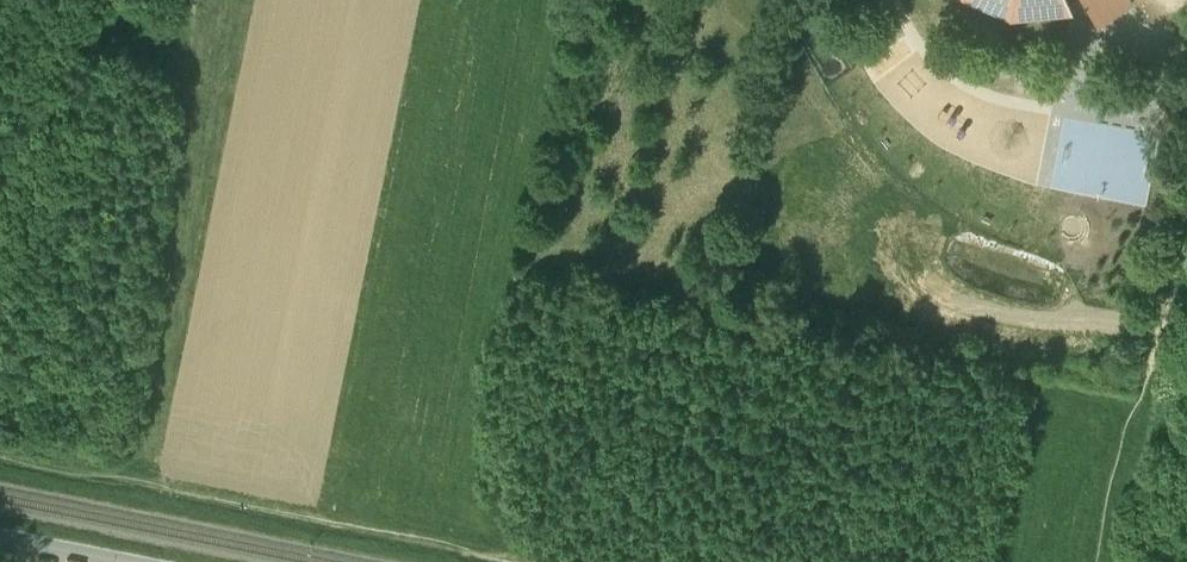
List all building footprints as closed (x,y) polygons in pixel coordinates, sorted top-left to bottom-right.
[(1012,7),(1037,9),(1071,2),(1071,0),(988,0),(1012,7)] [(1130,0),(1086,0),(1099,22),(1131,3),(1130,0)]
